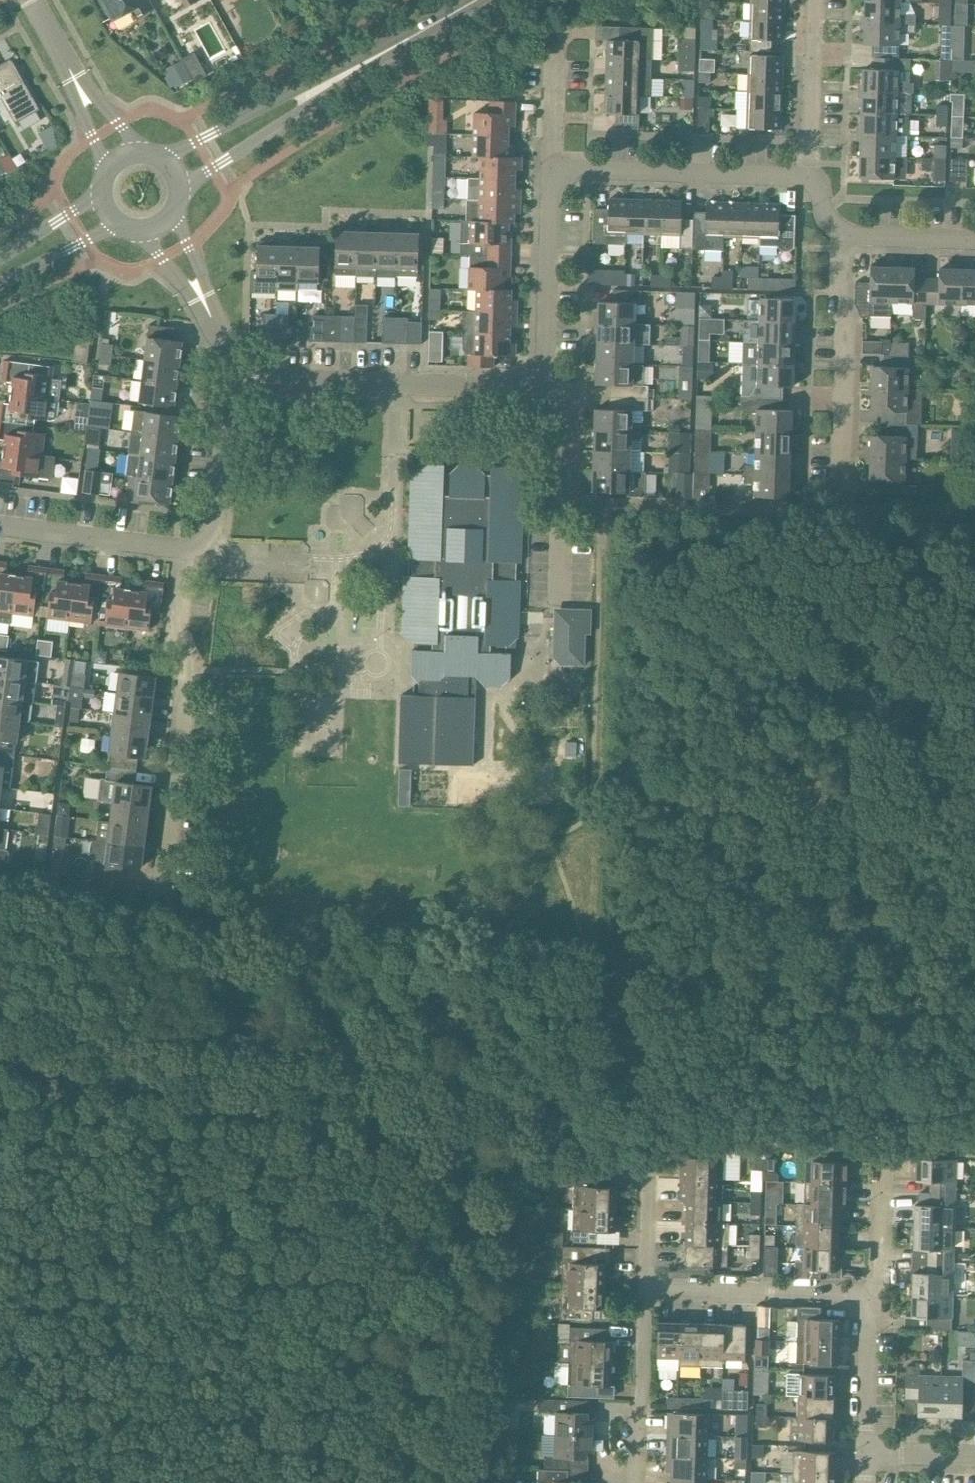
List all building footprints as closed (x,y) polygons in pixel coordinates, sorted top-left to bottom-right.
[(113,20),(130,11),(134,18),(152,8),(148,0),(103,0),(113,20)] [(866,0),(865,22),(916,24),(916,15),(900,14),(900,2),(900,1),(866,0)] [(784,21),(785,3),(751,2),(750,20),(784,21)] [(940,3),(939,24),(941,24),(950,25),(951,3),(940,3)] [(701,19),(713,19),(714,9),(701,8),(701,19)] [(955,14),(955,25),(965,25),(967,25),(967,14),(955,14)] [(713,19),(701,19),(700,29),(700,31),(713,31),(713,28),(713,19)] [(750,20),(750,39),(771,40),(784,40),(784,21),(750,20)] [(916,24),(865,22),(864,44),(899,45),(899,33),(915,33),(916,24)] [(952,50),(952,60),(964,60),(965,25),(955,25),(953,25),(952,50)] [(608,40),(607,58),(641,59),(641,61),(653,61),(654,28),(620,27),(619,41),(608,40)] [(696,51),(696,40),(680,39),(679,61),(695,61),(696,51)] [(940,60),(952,60),(952,50),(940,49),(940,60)] [(207,75),(194,52),(182,58),(195,82),(207,75)] [(749,73),(782,74),(783,56),(750,55),(749,73)] [(2,99),(15,122),(19,120),(25,129),(42,120),(37,110),(39,109),(11,58),(0,65),(0,100),(2,99)] [(607,58),(607,77),(641,78),(641,79),(652,79),(653,61),(641,61),(641,59),(607,58)] [(863,69),(863,91),(913,93),(914,93),(915,83),(910,83),(910,70),(911,59),(874,58),(873,69),(863,69)] [(193,79),(182,60),(166,69),(177,88),(193,79)] [(964,60),(952,60),(952,71),(964,71),(964,60)] [(695,61),(679,61),(679,71),(695,72),(695,61)] [(699,72),(711,72),(711,62),(699,61),(699,72)] [(711,83),(711,72),(699,72),(699,82),(711,83)] [(782,92),(782,74),(749,73),(748,91),(782,92)] [(641,78),(607,77),(606,94),(640,96),(651,96),(652,79),(641,79),(641,78)] [(683,86),(682,97),(694,97),(695,87),(683,86)] [(781,110),(782,92),(748,91),(748,109),(781,110)] [(913,93),(863,91),(862,112),(909,114),(909,115),(912,115),(913,93)] [(640,96),(606,94),(605,113),(616,114),(615,128),(639,129),(640,96)] [(698,108),(710,108),(710,98),(698,97),(698,108)] [(474,134),(509,135),(509,126),(515,126),(516,101),(490,101),(490,113),(475,112),(474,134)] [(445,104),(433,104),(432,131),(449,132),(449,118),(445,118),(445,104)] [(936,105),(936,115),(948,115),(948,105),(936,105)] [(952,115),(963,116),(964,105),(952,105),(952,115)] [(698,108),(697,118),(710,119),(710,116),(715,116),(715,108),(710,108),(698,108)] [(781,110),(748,109),(747,128),(780,129),(781,110)] [(909,114),(862,112),(861,134),(895,135),(909,136),(909,115),(909,114)] [(948,126),(948,115),(936,115),(936,125),(948,126)] [(963,116),(952,115),(951,126),(963,126),(963,116)] [(52,125),(38,133),(49,151),(57,147),(54,128),(52,125)] [(434,155),(446,155),(446,134),(428,134),(428,145),(434,145),(434,155)] [(509,135),(474,134),(474,157),(481,157),(482,156),(514,157),(514,145),(508,145),(509,135)] [(860,155),(895,156),(895,135),(861,134),(860,155)] [(963,137),(951,137),(951,147),(962,148),(963,137)] [(933,145),(933,158),(946,158),(947,145),(933,145)] [(9,153),(0,158),(0,159),(8,174),(18,168),(9,153)] [(445,165),(446,155),(434,155),(433,165),(445,165)] [(894,179),(895,156),(860,155),(860,178),(894,179)] [(481,157),(481,178),(515,179),(515,169),(521,170),(522,157),(514,157),(482,156),(481,157)] [(946,158),(933,158),(922,158),(922,171),(933,171),(933,181),(945,181),(946,158)] [(968,160),(950,159),(949,181),(967,182),(968,160)] [(515,179),(481,178),(468,177),(467,200),(469,200),(469,199),(521,201),(521,189),(515,189),(515,179)] [(432,198),(445,198),(445,189),(433,188),(432,198)] [(445,198),(432,198),(432,208),(445,209),(445,198)] [(469,200),(468,220),(468,221),(507,222),(513,223),(514,213),(520,213),(521,201),(469,199),(469,200)] [(627,244),(627,233),(626,233),(627,199),(609,199),(609,209),(595,208),(594,242),(627,244)] [(644,233),(645,200),(627,199),(626,233),(627,233),(644,233)] [(662,234),(663,200),(645,200),(644,233),(662,234)] [(663,200),(662,234),(663,234),(662,248),(692,249),(693,219),(682,218),(682,201),(663,200)] [(694,212),(693,219),(692,249),(724,250),(724,236),(725,202),(706,202),(706,212),(694,212)] [(742,237),(743,203),(725,202),(724,236),(742,237)] [(760,237),(761,203),(743,203),(742,237),(760,237)] [(761,203),(760,237),(760,246),(779,247),(780,248),(782,250),(783,250),(785,251),(787,251),(788,251),(790,250),(792,250),(795,247),(796,215),(780,215),(780,204),(761,203)] [(468,221),(468,220),(463,220),(462,254),(471,255),(511,256),(511,232),(507,231),(507,222),(468,221)] [(357,276),(357,266),(356,266),(357,228),(348,227),(348,231),(337,231),(336,275),(357,276)] [(357,228),(356,266),(357,266),(357,275),(376,275),(378,232),(368,232),(368,228),(357,228)] [(378,232),(376,275),(397,276),(398,268),(397,268),(398,229),(389,229),(389,233),(378,232)] [(398,229),(397,268),(398,268),(397,276),(418,277),(420,234),(409,233),(409,229),(398,229)] [(278,290),(279,246),(268,245),(268,241),(258,241),(257,272),(251,272),(251,293),(278,294),(278,290)] [(298,291),(299,279),(298,279),(299,242),(290,242),(289,246),(279,246),(278,290),(298,291)] [(320,243),(299,242),(298,279),(299,279),(305,279),(308,286),(315,286),(318,280),(319,280),(320,243)] [(469,289),(477,289),(505,290),(505,289),(505,280),(510,280),(511,256),(471,255),(469,289)] [(893,267),(870,266),(870,282),(855,282),(854,303),(861,317),(870,317),(870,316),(891,317),(892,302),(893,267)] [(893,267),(892,302),(913,302),(913,319),(926,319),(926,303),(927,303),(928,278),(915,278),(915,268),(893,267)] [(927,303),(961,304),(962,270),(939,269),(939,278),(928,278),(927,303)] [(962,270),(961,304),(974,304),(974,270),(962,270)] [(614,285),(624,285),(625,273),(615,273),(614,285)] [(625,273),(624,285),(635,285),(636,273),(625,273)] [(650,286),(660,286),(661,274),(651,274),(650,286)] [(672,275),(661,274),(660,286),(672,286),(672,275)] [(722,288),(722,276),(712,276),(712,288),(722,288)] [(733,277),(722,276),(722,288),(733,289),(733,277)] [(748,289),(758,289),(758,278),(748,278),(748,289)] [(769,278),(758,278),(758,289),(769,290),(769,278)] [(477,289),(477,311),(517,312),(517,300),(512,300),(512,289),(505,289),(505,290),(477,289)] [(600,301),(599,322),(634,323),(635,303),(641,303),(641,290),(614,289),(614,301),(600,301)] [(695,292),(677,291),(675,324),(694,324),(695,292)] [(749,297),(748,319),(760,320),(795,321),(796,299),(761,298),(749,297)] [(429,299),(429,309),(441,309),(442,299),(429,299)] [(699,307),(699,318),(711,318),(711,307),(699,307)] [(441,319),(441,309),(429,309),(429,319),(441,319)] [(465,310),(464,332),(510,333),(510,323),(517,324),(517,312),(477,311),(465,310)] [(276,339),(277,313),(264,313),(263,339),(276,339)] [(276,339),(297,340),(297,325),(289,325),(289,314),(277,313),(276,339)] [(325,341),(326,315),(313,315),(313,326),(297,325),(297,340),(325,341)] [(354,342),(355,316),(326,315),(325,341),(354,342)] [(355,316),(354,342),(367,342),(368,316),(355,316)] [(382,343),(395,343),(396,317),(383,316),(382,343)] [(409,317),(396,317),(395,343),(421,344),(422,321),(409,321),(409,317)] [(711,318),(699,318),(699,328),(710,329),(711,318)] [(744,319),(743,342),(760,342),(760,341),(795,342),(795,321),(760,320),(748,319),(744,319)] [(634,323),(599,322),(599,342),(634,343),(650,344),(651,324),(634,324),(634,323)] [(150,324),(145,359),(180,364),(183,342),(173,340),(175,328),(150,324)] [(681,337),(680,344),(685,345),(694,345),(694,325),(681,325),(681,337)] [(510,343),(510,333),(464,332),(464,350),(467,353),(469,353),(468,366),(494,367),(494,355),(515,355),(516,343),(510,343)] [(90,341),(76,339),(73,361),(87,363),(90,341)] [(794,364),(795,342),(760,341),(760,342),(743,342),(743,362),(794,364)] [(884,354),(890,354),(891,341),(882,341),(881,354),(884,354)] [(633,363),(634,343),(599,342),(598,363),(633,364),(633,363)] [(100,353),(112,355),(114,345),(102,343),(100,353)] [(442,360),(442,346),(429,345),(429,360),(442,360)] [(693,367),(693,345),(684,345),(684,367),(693,367)] [(698,350),(697,361),(709,361),(710,350),(698,350)] [(112,355),(100,353),(99,364),(111,365),(112,355)] [(873,388),(908,390),(909,355),(890,354),(884,354),(883,366),(874,366),(873,388)] [(142,380),(177,385),(180,364),(145,359),(142,380)] [(4,360),(2,376),(13,377),(11,393),(49,398),(52,376),(52,375),(48,375),(49,366),(33,364),(4,360)] [(697,361),(697,379),(714,379),(714,362),(709,361),(697,361)] [(794,364),(743,362),(742,396),(782,398),(783,386),(793,386),(794,364)] [(598,363),(597,384),(611,384),(611,396),(634,397),(648,397),(649,386),(643,386),(644,364),(633,363),(633,364),(598,363)] [(174,407),(177,385),(142,380),(142,381),(133,379),(130,396),(134,402),(174,407)] [(922,390),(908,390),(873,388),(872,410),(882,411),(881,423),(917,424),(921,424),(922,390)] [(90,400),(102,401),(103,391),(91,390),(90,400)] [(11,393),(9,408),(0,407),(0,421),(34,425),(35,418),(46,420),(52,420),(56,419),(58,416),(60,399),(49,398),(11,393)] [(596,408),(596,429),(643,430),(643,422),(631,422),(631,410),(643,410),(648,410),(648,397),(634,397),(611,396),(610,409),(596,408)] [(757,431),(791,432),(792,410),(782,409),(782,398),(742,396),(741,412),(757,412),(757,431)] [(99,427),(102,401),(90,400),(87,426),(99,427)] [(89,403),(79,402),(76,431),(86,432),(89,403)] [(132,432),(178,438),(181,416),(135,410),(132,432)] [(696,413),(695,429),(711,429),(712,413),(703,413),(696,413)] [(34,425),(0,421),(0,434),(6,435),(4,450),(42,455),(42,454),(44,433),(33,432),(34,425)] [(871,457),(905,458),(916,458),(917,424),(881,423),(881,435),(872,434),(871,457)] [(99,428),(99,427),(87,426),(85,444),(101,445),(103,428),(99,428)] [(642,451),(643,430),(596,429),(595,449),(630,450),(630,451),(642,451)] [(695,429),(695,440),(711,440),(711,429),(695,429)] [(790,453),(791,432),(757,431),(756,452),(790,453)] [(129,453),(175,459),(178,438),(132,432),(129,453)] [(669,451),(691,452),(692,432),(670,432),(669,451)] [(86,469),(98,470),(101,449),(88,448),(86,469)] [(629,471),(630,451),(630,450),(595,449),(594,470),(629,471)] [(4,450),(2,466),(0,466),(0,481),(18,484),(20,475),(53,479),(56,456),(42,454),(42,455),(4,450)] [(691,472),(691,452),(669,451),(669,472),(677,472),(691,472)] [(694,462),(694,472),(710,473),(711,451),(695,451),(694,462)] [(790,475),(790,453),(756,452),(756,466),(745,465),(745,474),(790,475)] [(175,459),(129,453),(127,474),(131,475),(172,480),(175,459)] [(904,485),(905,458),(871,457),(870,479),(880,480),(879,492),(915,494),(916,486),(904,485)] [(518,638),(519,620),(520,579),(517,579),(517,562),(521,562),(524,474),(516,467),(491,466),(491,474),(486,474),(486,473),(477,464),(459,464),(450,472),(450,473),(444,473),(444,464),(420,463),(412,471),(409,558),(413,559),(412,576),(405,576),(403,634),(410,642),(417,642),(417,649),(412,649),(412,675),(419,682),(420,682),(437,683),(447,674),(456,674),(475,675),(477,677),(484,685),(503,685),(510,678),(511,652),(507,652),(507,645),(510,645),(518,638)] [(98,471),(98,470),(86,469),(83,491),(98,494),(102,472),(98,471)] [(629,472),(629,471),(594,470),(594,491),(629,492),(629,496),(646,497),(646,472),(629,472)] [(677,472),(676,497),(693,497),(693,485),(694,472),(691,472),(677,472)] [(694,472),(693,485),(709,485),(710,473),(694,472)] [(790,475),(745,474),(745,483),(755,484),(755,496),(789,497),(790,475)] [(172,480),(131,475),(127,501),(151,504),(152,500),(170,502),(172,480)] [(17,574),(1,572),(3,561),(0,561),(0,622),(11,624),(13,612),(12,612),(17,574)] [(42,605),(47,567),(34,566),(33,576),(17,574),(12,612),(13,612),(34,615),(36,604),(42,605)] [(70,620),(75,582),(59,580),(60,569),(47,567),(42,605),(49,606),(48,617),(70,620)] [(100,612),(105,575),(92,573),(90,584),(75,582),(70,620),(92,623),(93,611),(100,612)] [(100,612),(99,624),(105,625),(127,628),(132,589),(117,587),(118,577),(105,575),(100,612)] [(132,589),(127,628),(149,630),(152,611),(161,612),(165,583),(149,581),(148,591),(132,589)] [(591,610),(562,608),(554,617),(553,656),(561,664),(584,665),(585,633),(590,633),(591,610)] [(7,651),(9,636),(2,635),(0,636),(0,650),(7,651)] [(40,652),(54,653),(55,641),(41,640),(40,652)] [(37,682),(40,661),(0,656),(0,677),(37,682)] [(63,685),(71,686),(73,672),(75,660),(66,659),(63,685)] [(117,692),(153,697),(155,676),(120,671),(117,692)] [(73,672),(71,686),(83,688),(85,674),(73,672)] [(475,675),(456,674),(447,674),(437,683),(420,682),(419,695),(401,695),(399,763),(474,765),(477,677),(475,675)] [(0,677),(0,697),(32,702),(34,702),(37,682),(0,677)] [(69,700),(71,686),(63,685),(61,699),(69,700)] [(83,688),(71,686),(69,700),(72,700),(72,707),(80,708),(83,688)] [(117,692),(115,712),(150,717),(153,697),(117,692)] [(19,721),(19,720),(30,722),(32,702),(0,697),(0,718),(19,721)] [(65,706),(57,705),(54,726),(62,727),(65,706)] [(80,708),(72,707),(70,721),(78,722),(80,708)] [(115,712),(112,732),(148,737),(150,717),(115,712)] [(15,754),(19,721),(0,718),(0,752),(15,754)] [(112,732),(108,766),(136,770),(138,757),(145,758),(148,737),(112,732)] [(15,754),(0,752),(0,787),(1,787),(3,766),(13,768),(15,754)] [(136,770),(108,766),(106,779),(102,779),(99,800),(113,802),(114,801),(149,806),(151,785),(134,783),(136,770)] [(400,769),(399,806),(410,806),(411,770),(400,769)] [(72,803),(59,801),(58,815),(70,816),(72,803)] [(113,802),(111,821),(111,822),(146,826),(149,806),(114,801),(113,802)] [(43,813),(40,812),(38,824),(50,825),(51,814),(43,813)] [(70,816),(58,815),(55,835),(66,836),(69,837),(71,816),(70,816)] [(97,840),(144,846),(146,826),(111,822),(111,821),(99,820),(97,840)] [(6,864),(8,854),(8,848),(7,848),(9,829),(0,828),(0,863),(6,864)] [(66,836),(55,835),(54,846),(64,848),(66,836)] [(94,840),(92,853),(95,855),(96,855),(95,865),(93,877),(100,878),(121,881),(121,880),(123,869),(124,865),(141,867),(144,846),(97,840),(97,841),(94,840)] [(53,858),(51,870),(69,873),(71,861),(53,858)] [(682,1156),(682,1178),(724,1179),(724,1157),(725,1146),(698,1145),(698,1144),(696,1144),(696,1156),(682,1156)] [(805,1182),(848,1183),(848,1161),(833,1160),(834,1145),(806,1144),(805,1159),(806,1159),(805,1182)] [(754,1148),(754,1169),(764,1170),(765,1158),(765,1148),(754,1148)] [(775,1158),(765,1158),(764,1170),(774,1170),(775,1158)] [(930,1193),(955,1194),(956,1160),(916,1158),(915,1181),(931,1181),(930,1193)] [(574,1185),(574,1207),(616,1209),(617,1186),(601,1186),(601,1173),(559,1172),(559,1184),(574,1185)] [(723,1200),(724,1179),(682,1178),(681,1200),(687,1201),(687,1200),(723,1200)] [(848,1183),(805,1182),(805,1203),(840,1205),(847,1205),(848,1183)] [(751,1191),(751,1201),(761,1202),(761,1191),(751,1191)] [(767,1191),(766,1202),(776,1202),(776,1191),(767,1191)] [(954,1228),(955,1194),(930,1193),(930,1205),(915,1204),(914,1227),(954,1228)] [(722,1222),(723,1200),(687,1200),(687,1201),(687,1221),(722,1222)] [(761,1214),(761,1202),(751,1201),(751,1214),(761,1214)] [(776,1215),(776,1202),(766,1202),(765,1214),(776,1215)] [(839,1226),(840,1205),(805,1203),(797,1203),(797,1225),(839,1226)] [(574,1207),(573,1242),(582,1242),(597,1243),(597,1230),(615,1231),(616,1209),(574,1207)] [(687,1221),(686,1243),(729,1244),(729,1222),(722,1222),(687,1221)] [(838,1248),(839,1226),(797,1225),(796,1247),(803,1247),(803,1246),(838,1248)] [(929,1262),(953,1262),(954,1228),(914,1227),(913,1249),(929,1249),(929,1262)] [(521,1230),(515,1234),(520,1244),(527,1240),(521,1230)] [(750,1234),(750,1246),(760,1246),(760,1234),(750,1234)] [(765,1246),(775,1246),(775,1234),(765,1234),(765,1246)] [(686,1243),(685,1265),(728,1266),(728,1257),(729,1244),(686,1243)] [(511,1244),(511,1255),(527,1255),(527,1245),(511,1244)] [(759,1257),(760,1246),(750,1246),(749,1257),(759,1257)] [(779,1246),(775,1246),(765,1246),(764,1268),(764,1276),(777,1276),(779,1246)] [(803,1246),(803,1247),(803,1260),(795,1260),(795,1276),(825,1277),(826,1269),(838,1270),(838,1248),(803,1246)] [(562,1263),(562,1285),(604,1286),(604,1264),(595,1264),(595,1247),(562,1247),(562,1262),(562,1263)] [(951,1296),(953,1262),(929,1262),(928,1273),(913,1273),(912,1295),(951,1296)] [(604,1286),(562,1285),(561,1320),(593,1321),(593,1308),(603,1308),(604,1286)] [(950,1330),(951,1296),(912,1295),(911,1317),(927,1318),(926,1329),(950,1330)] [(759,1325),(779,1327),(781,1307),(762,1304),(759,1325)] [(797,1340),(839,1341),(840,1319),(821,1318),(821,1306),(798,1306),(797,1340)] [(657,1356),(657,1365),(660,1369),(676,1369),(679,1365),(679,1364),(679,1357),(680,1357),(681,1322),(658,1322),(657,1356)] [(702,1365),(703,1323),(681,1322),(680,1357),(679,1357),(679,1364),(702,1365)] [(703,1323),(702,1365),(724,1366),(724,1359),(723,1359),(725,1323),(703,1322),(703,1323)] [(723,1359),(724,1359),(746,1359),(747,1324),(725,1323),(723,1359)] [(558,1362),(569,1362),(569,1361),(612,1362),(612,1340),(602,1340),(603,1327),(571,1326),(570,1343),(559,1343),(558,1362)] [(759,1327),(759,1339),(769,1340),(770,1327),(759,1327)] [(756,1339),(755,1354),(769,1354),(769,1351),(769,1340),(759,1339),(756,1339)] [(839,1341),(797,1340),(796,1362),(838,1364),(839,1341)] [(557,1362),(556,1383),(569,1383),(568,1396),(595,1397),(596,1384),(611,1385),(612,1362),(569,1361),(569,1362),(558,1362),(557,1362)] [(962,1400),(974,1401),(974,1361),(963,1361),(963,1377),(941,1376),(939,1415),(961,1415),(962,1400)] [(769,1367),(755,1366),(754,1366),(754,1377),(754,1394),(768,1394),(769,1367)] [(906,1366),(905,1398),(918,1398),(917,1414),(939,1415),(941,1376),(919,1375),(920,1366),(906,1366)] [(787,1373),(787,1395),(799,1396),(834,1397),(835,1374),(799,1373),(787,1373)] [(834,1418),(834,1397),(799,1396),(798,1416),(798,1417),(834,1418)] [(678,1408),(678,1397),(667,1397),(666,1407),(678,1408)] [(690,1397),(678,1397),(678,1408),(690,1408),(690,1397)] [(556,1411),(556,1433),(594,1434),(595,1418),(588,1417),(588,1411),(565,1411),(565,1399),(540,1398),(539,1410),(556,1411)] [(722,1409),(722,1398),(710,1398),(710,1408),(722,1409)] [(722,1398),(722,1409),(733,1409),(733,1399),(722,1398)] [(757,1415),(767,1415),(767,1403),(757,1403),(757,1415)] [(673,1429),(673,1434),(708,1435),(708,1413),(669,1412),(668,1429),(673,1429)] [(748,1414),(736,1413),(735,1436),(747,1436),(748,1414)] [(767,1415),(757,1415),(756,1426),(767,1427),(767,1415)] [(833,1440),(834,1418),(798,1417),(798,1416),(791,1416),(790,1439),(833,1440)] [(544,1459),(544,1468),(556,1468),(569,1468),(569,1457),(587,1458),(587,1452),(594,1452),(594,1434),(556,1433),(555,1455),(547,1455),(544,1459)] [(707,1457),(708,1435),(673,1434),(673,1440),(668,1440),(667,1456),(707,1457)] [(735,1447),(734,1458),(747,1458),(747,1448),(747,1437),(746,1437),(735,1436),(735,1447)] [(764,1445),(753,1445),(752,1458),(764,1458),(764,1445)] [(793,1472),(835,1473),(836,1451),(794,1450),(793,1472)] [(706,1479),(707,1457),(667,1456),(667,1472),(672,1472),(672,1477),(706,1479)] [(747,1458),(734,1458),(734,1468),(746,1469),(747,1458)] [(539,1482),(542,1482),(586,1482),(576,1481),(576,1469),(569,1468),(556,1468),(544,1468),(540,1468),(539,1482)] [(751,1482),(764,1482),(765,1472),(752,1471),(751,1482)] [(835,1473),(793,1472),(793,1482),(835,1482),(835,1473)]
